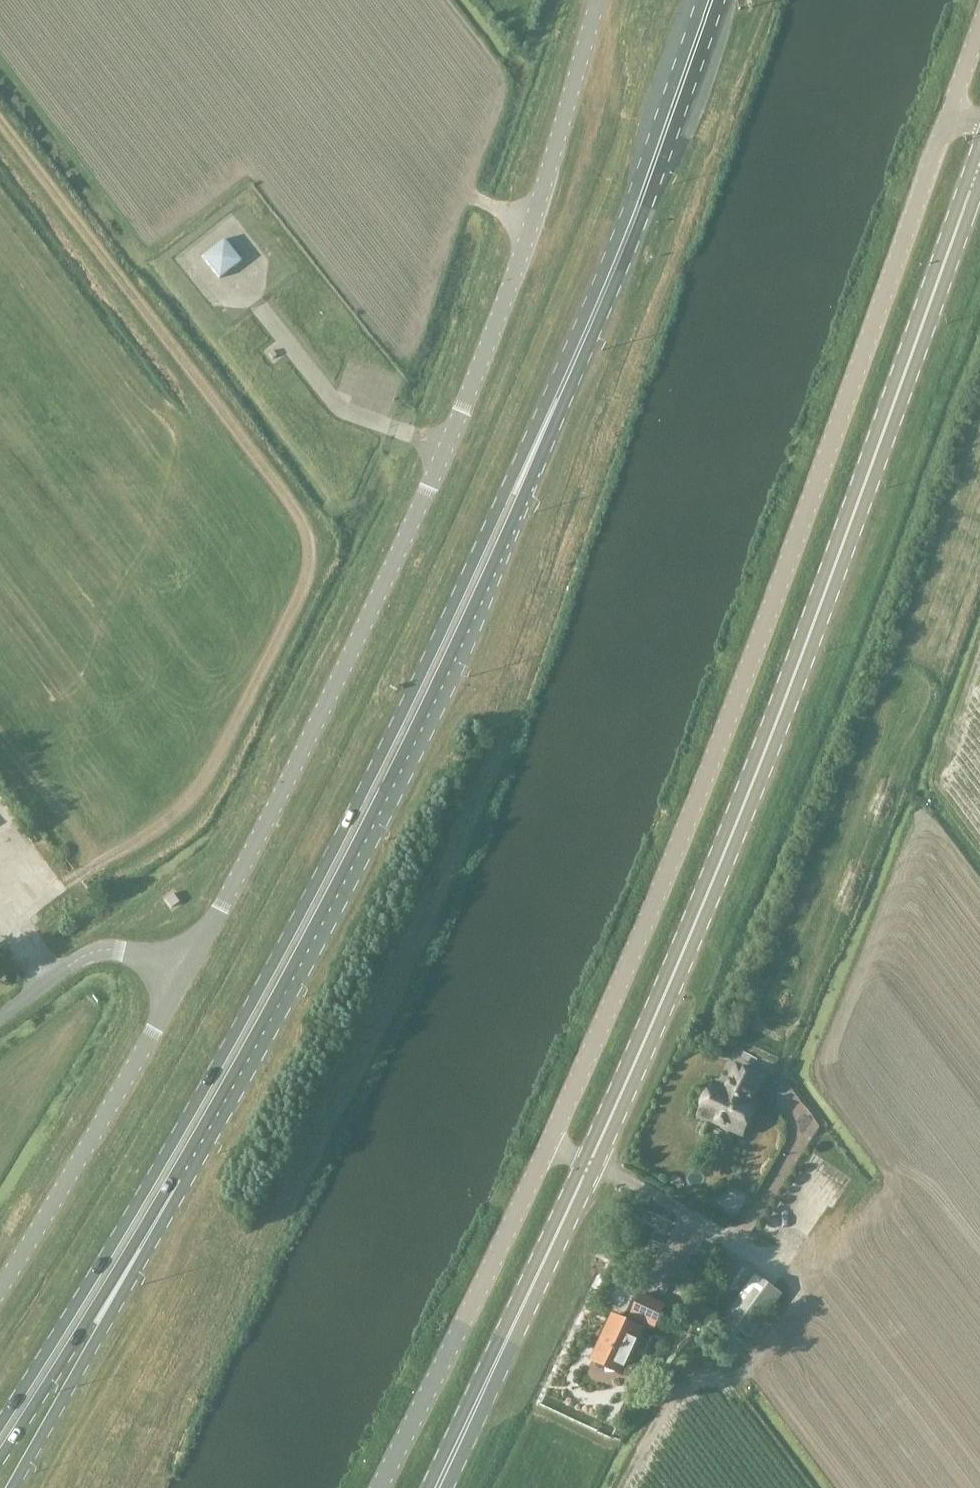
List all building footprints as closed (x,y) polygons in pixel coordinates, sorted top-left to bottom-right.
[(221,239),(200,257),(217,278),(239,261),(221,239)] [(730,1086),(727,1092),(712,1085),(710,1091),(705,1093),(702,1096),(700,1100),(700,1104),(701,1109),(699,1114),(741,1134),(755,1105),(748,1102),(759,1079),(736,1068),(728,1085),(730,1086)] [(729,1173),(716,1190),(735,1204),(748,1187),(729,1173)] [(755,1276),(723,1321),(749,1339),(781,1294),(755,1276)] [(611,1315),(590,1360),(625,1377),(629,1376),(633,1374),(636,1371),(643,1358),(631,1353),(645,1324),(654,1328),(664,1306),(639,1294),(626,1323),(611,1315)] [(710,1310),(703,1321),(712,1326),(718,1316),(710,1310)]
